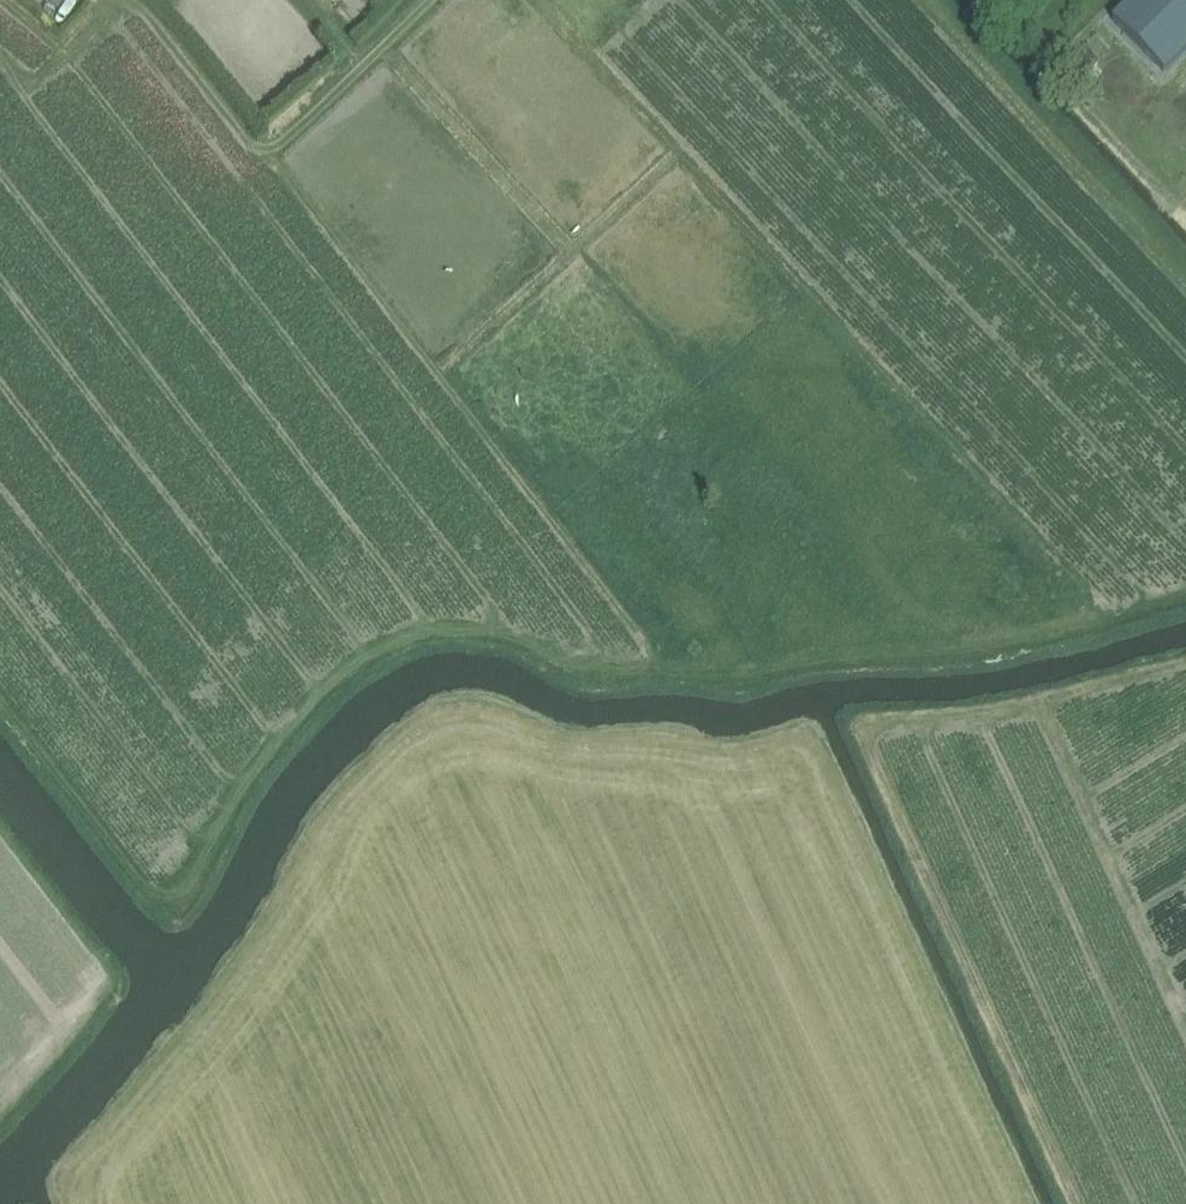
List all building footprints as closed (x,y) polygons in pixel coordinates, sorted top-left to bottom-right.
[(1112,20),(1164,70),(1185,48),(1185,0),(1132,0),(1112,20)]
